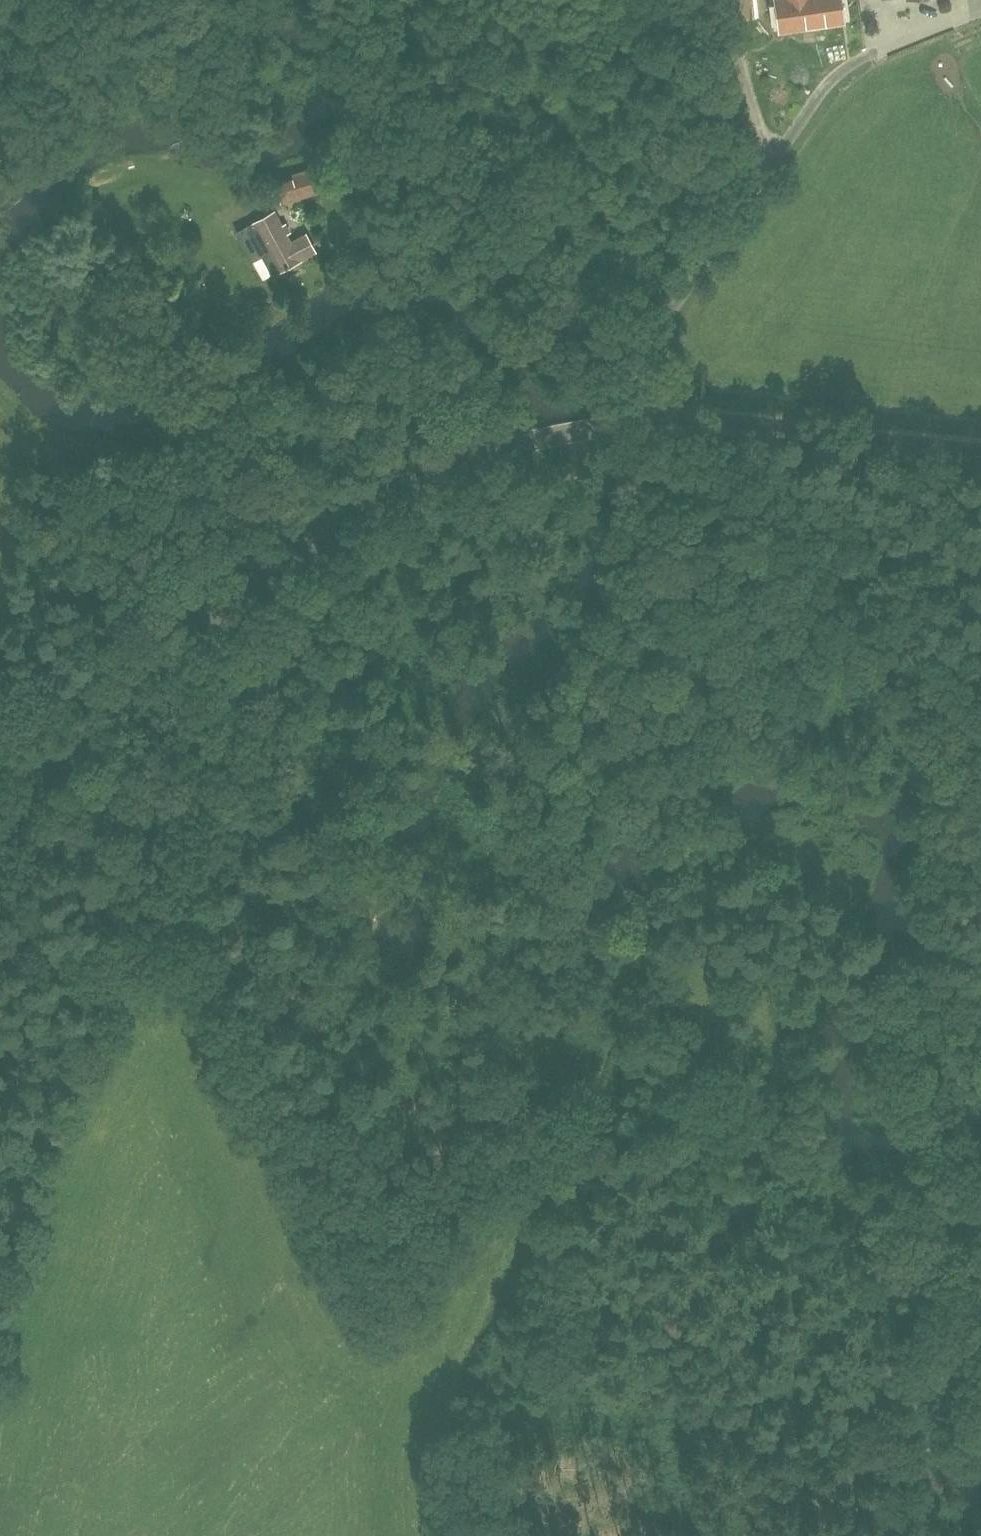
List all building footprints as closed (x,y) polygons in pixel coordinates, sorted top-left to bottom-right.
[(779,27),(810,22),(810,24),(842,20),(840,0),(775,0),(779,27)] [(273,178),(280,203),(322,191),(314,166),(273,178)] [(263,229),(251,236),(272,274),(314,250),(306,235),(291,243),(278,221),(274,223),(270,216),(259,222),(263,229)]
